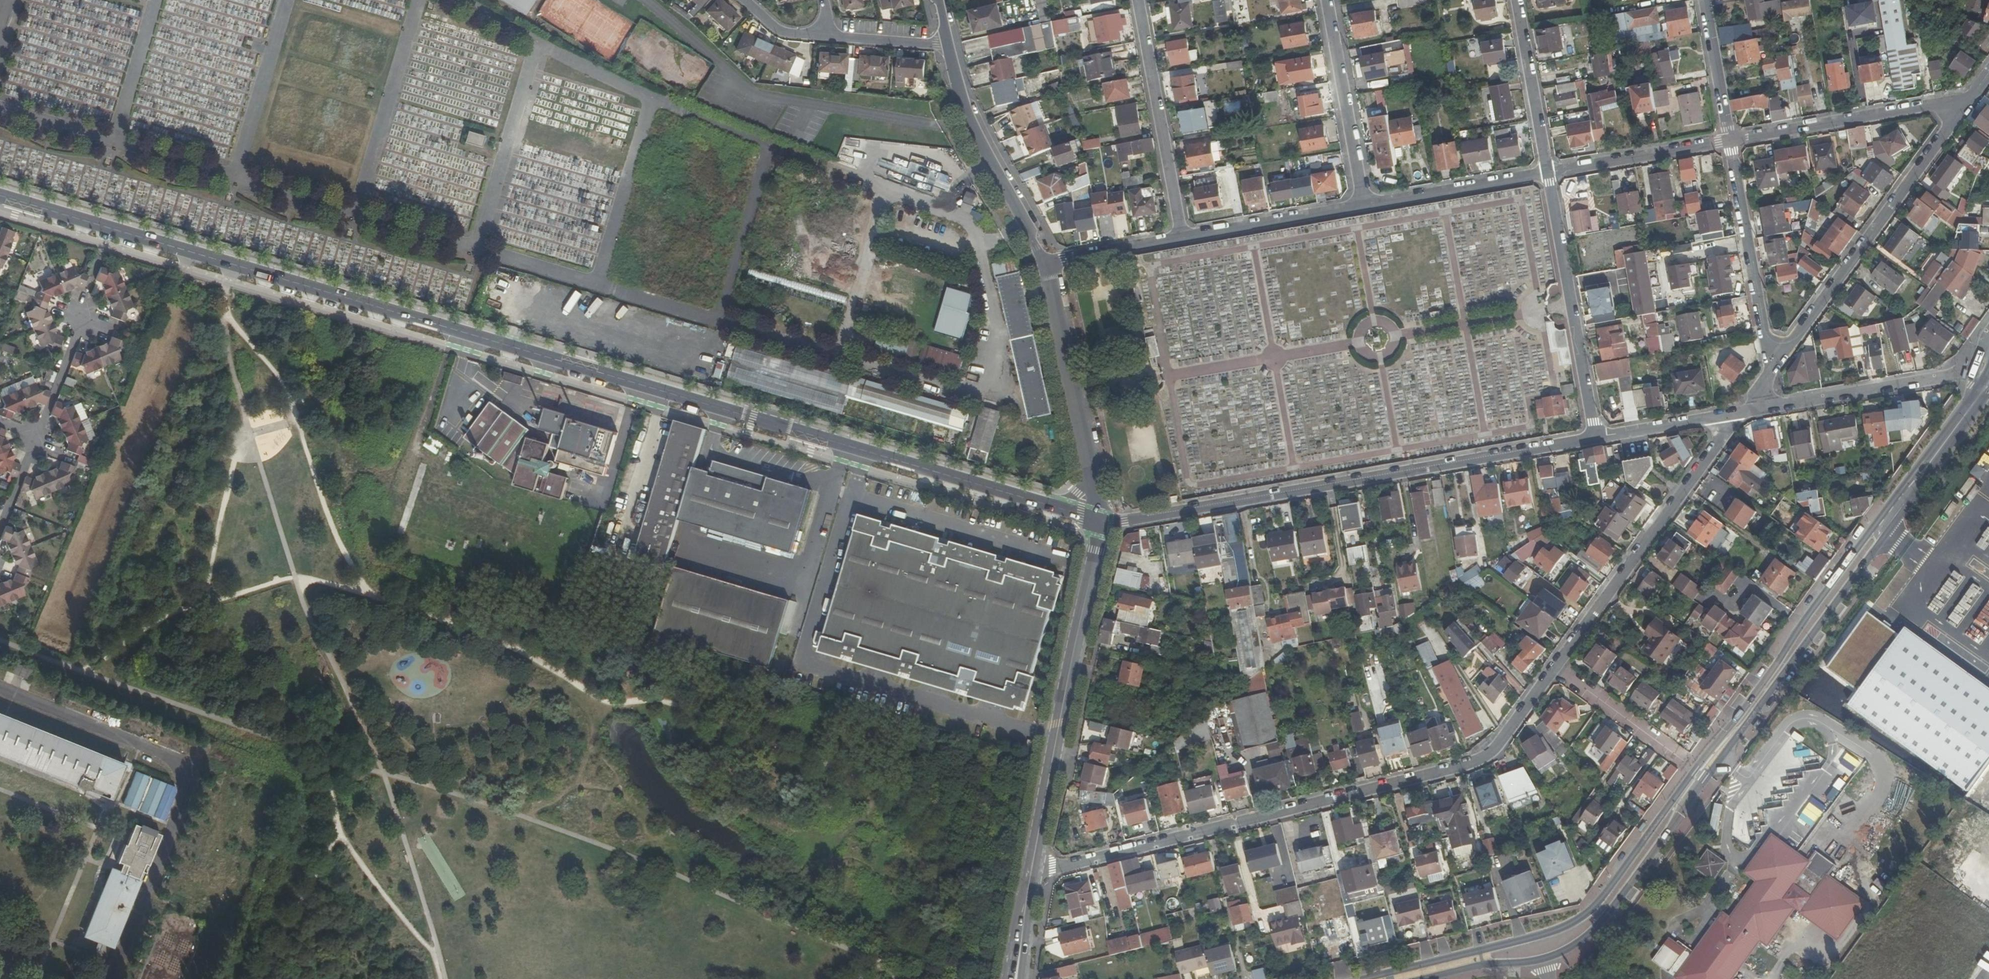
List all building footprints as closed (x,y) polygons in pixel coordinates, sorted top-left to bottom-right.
[(524,9),(530,0),(510,0),(524,9)] [(700,11),(710,0),(694,0),(698,4),(696,7),(700,11)] [(707,12),(728,31),(740,18),(720,0),(718,0),(707,12)] [(845,11),(862,7),(861,0),(842,0),(845,11)] [(883,13),(891,11),(892,13),(911,9),(909,0),(880,0),(883,13)] [(1042,24),(1053,22),(1048,0),(1036,0),(1042,24)] [(1192,0),(1180,0),(1181,5),(1167,8),(1169,20),(1174,19),(1176,29),(1193,26),(1191,12),(1194,12),(1193,4),(1192,0)] [(1227,21),(1224,0),(1215,1),(1218,22),(1227,21)] [(1303,9),(1301,0),(1280,0),(1282,12),(1303,9)] [(1499,16),(1496,0),(1475,0),(1479,19),(1499,16)] [(1638,10),(1657,7),(1656,0),(1651,0),(1637,3),(1638,10)] [(1782,3),(1765,6),(1764,0),(1746,0),(1750,19),(1784,13),(1782,3)] [(1784,2),(1783,2),(1786,20),(1787,21),(1791,21),(1791,18),(1791,16),(1798,15),(1798,16),(1800,18),(1802,17),(1802,16),(1802,14),(1810,13),(1807,0),(1784,0),(1784,2)] [(1886,34),(1889,54),(1893,77),(1895,90),(1908,88),(1906,74),(1910,73),(1924,71),(1919,43),(1908,44),(1901,0),(1880,0),(1886,34)] [(1984,0),(1968,0),(1964,12),(1969,14),(1971,8),(1981,11),(1984,0)] [(1873,1),(1848,5),(1851,24),(1852,28),(1877,24),(1873,1)] [(1848,5),(1842,6),(1845,25),(1851,24),(1848,5)] [(974,33),(1004,27),(999,6),(972,12),(975,24),(972,24),(974,33)] [(1629,28),(1660,22),(1657,7),(1638,10),(1627,12),(1629,28)] [(1673,38),(1693,34),(1688,8),(1672,11),(1668,11),(1673,38)] [(1366,12),(1355,14),(1353,14),(1357,37),(1379,33),(1375,10),(1366,12)] [(1611,50),(1620,49),(1619,47),(1643,43),(1642,36),(1657,34),(1656,28),(1661,27),(1660,22),(1629,28),(1627,12),(1618,14),(1619,17),(1621,28),(1616,29),(1618,39),(1609,40),(1611,50)] [(1604,16),(1609,40),(1618,39),(1616,29),(1614,18),(1619,17),(1618,14),(1604,16)] [(1110,41),(1121,39),(1119,26),(1122,25),(1120,16),(1106,18),(1107,24),(1102,25),(1103,34),(1108,33),(1110,41)] [(1597,34),(1605,32),(1602,17),(1594,18),(1597,34)] [(1969,19),(1962,28),(1986,47),(1988,43),(1988,29),(1983,25),(1969,19)] [(1734,24),(1736,33),(1737,42),(1752,39),(1751,32),(1749,21),(1734,24)] [(1042,24),(990,35),(995,62),(1057,48),(1053,22),(1042,24)] [(1286,47),(1309,43),(1305,22),(1283,26),(1286,47)] [(1734,24),(1719,27),(1721,36),(1736,33),(1734,24)] [(1560,29),(1562,29),(1561,27),(1538,31),(1542,52),(1563,48),(1560,29)] [(1642,36),(1643,43),(1645,42),(1649,42),(1665,39),(1663,27),(1661,27),(1656,28),(1657,34),(1642,36)] [(1756,38),(1776,35),(1775,28),(1751,32),(1752,39),(1756,38)] [(1952,30),(1949,37),(1961,43),(1964,37),(1952,30)] [(737,49),(768,63),(775,47),(745,33),(737,49)] [(1736,33),(1721,36),(1722,44),(1737,42),(1736,33)] [(1760,60),(1756,38),(1752,39),(1737,42),(1741,64),(1760,60)] [(1404,39),(1361,47),(1367,80),(1388,75),(1390,75),(1400,75),(1410,73),(1404,39)] [(1192,62),(1190,49),(1188,40),(1170,43),(1173,65),(1192,62)] [(1487,63),(1507,60),(1503,40),(1483,43),(1487,63)] [(1620,49),(1620,54),(1647,50),(1645,43),(1620,49)] [(775,47),(768,63),(795,76),(802,60),(775,47)] [(1197,48),(1190,49),(1192,62),(1199,61),(1197,48)] [(1676,50),(1670,51),(1672,61),(1678,60),(1680,58),(1679,51),(1676,50)] [(1652,54),(1659,86),(1667,85),(1677,83),(1672,61),(1670,51),(1652,54)] [(1976,61),(1962,51),(1951,66),(1965,76),(1976,61)] [(1104,78),(1115,76),(1113,64),(1115,64),(1113,53),(1086,58),(1090,81),(1104,78)] [(1610,76),(1611,75),(1610,70),(1608,70),(1606,65),(1605,54),(1594,56),(1596,63),(1597,71),(1598,77),(1608,75),(1608,76),(1610,76)] [(1861,65),(1864,82),(1893,77),(1889,54),(1881,55),(1882,61),(1861,65)] [(845,81),(851,82),(854,61),(848,61),(848,58),(820,55),(818,73),(846,76),(845,81)] [(1011,66),(1031,62),(1030,56),(1010,60),(1011,66)] [(1282,83),(1315,77),(1311,56),(1278,62),(1282,83)] [(1790,89),(1797,87),(1792,58),(1790,59),(1789,56),(1763,60),(1765,69),(1774,68),(1775,72),(1778,72),(1781,90),(1790,89)] [(854,61),(851,82),(858,83),(858,77),(885,80),(887,62),(860,59),(860,62),(854,61)] [(1243,68),(1242,60),(1227,63),(1229,70),(1243,68)] [(1454,61),(1447,62),(1450,78),(1457,76),(1454,61)] [(1843,61),(1827,64),(1832,90),(1847,87),(1847,82),(1849,81),(1848,72),(1845,73),(1843,61)] [(1940,62),(1929,64),(1932,81),(1943,79),(1940,62)] [(897,90),(906,91),(907,82),(926,84),(927,66),(900,63),(897,90)] [(1402,87),(1415,85),(1413,73),(1410,73),(1400,75),(1402,87)] [(1177,98),(1198,95),(1195,74),(1174,77),(1177,98)] [(1560,78),(1561,84),(1574,82),(1573,76),(1560,78)] [(1016,79),(994,84),(998,106),(1020,100),(1016,79)] [(1118,82),(1105,84),(1109,102),(1131,98),(1128,80),(1118,82)] [(1561,84),(1562,91),(1576,88),(1575,82),(1574,82),(1561,84)] [(1045,99),(1062,93),(1059,84),(1042,90),(1045,99)] [(1652,84),(1626,89),(1631,113),(1657,109),(1653,87),(1652,84)] [(1494,100),(1497,120),(1515,117),(1509,85),(1492,88),(1494,100)] [(1799,99),(1798,93),(1797,87),(1790,89),(1791,101),(1799,99)] [(1278,100),(1277,90),(1264,92),(1266,101),(1278,100)] [(1592,122),(1595,141),(1606,139),(1601,112),(1600,106),(1618,102),(1615,91),(1607,93),(1607,91),(1599,93),(1599,92),(1587,95),(1590,110),(1592,122)] [(1799,99),(1800,106),(1812,104),(1810,91),(1798,93),(1799,99)] [(1566,106),(1571,104),(1578,103),(1576,92),(1556,96),(1558,107),(1566,106)] [(1663,102),(1662,92),(1655,92),(1656,103),(1663,102)] [(1770,99),(1769,92),(1733,99),(1734,110),(1762,105),(1762,108),(1771,107),(1770,99)] [(1322,98),(1319,98),(1318,93),(1301,96),(1304,115),(1324,112),(1322,98)] [(1686,126),(1704,123),(1698,93),(1681,96),(1686,126)] [(1771,107),(1772,120),(1791,117),(1790,109),(1782,110),(1780,97),(1770,99),(1771,107)] [(1223,103),(1225,114),(1243,111),(1241,100),(1223,103)] [(1493,121),(1497,120),(1494,100),(1489,100),(1493,121)] [(1600,106),(1601,112),(1619,108),(1618,102),(1600,106)] [(1139,115),(1137,103),(1118,107),(1121,119),(1139,115)] [(1032,104),(1012,111),(1021,135),(1041,127),(1032,104)] [(1217,105),(1207,107),(1210,128),(1217,126),(1215,117),(1219,116),(1217,105)] [(1210,128),(1207,107),(1190,110),(1180,112),(1184,133),(1201,130),(1208,128),(1210,128)] [(1983,117),(1977,123),(1988,133),(1988,108),(1983,117)] [(1983,117),(1974,110),(1969,117),(1977,123),(1983,117)] [(1072,127),(1079,124),(1076,114),(1068,117),(1072,127)] [(1139,115),(1121,119),(1121,123),(1118,123),(1119,129),(1122,128),(1122,130),(1124,137),(1142,133),(1139,116),(1139,115)] [(1393,140),(1388,115),(1371,118),(1375,143),(1393,140)] [(1416,140),(1423,138),(1420,123),(1413,125),(1411,116),(1390,120),(1394,144),(1416,141),(1416,140)] [(1665,118),(1658,119),(1660,131),(1667,130),(1665,118)] [(1585,143),(1595,141),(1592,122),(1567,126),(1572,148),(1582,147),(1581,143),(1585,143)] [(1041,127),(1021,135),(1019,136),(1027,159),(1055,149),(1047,125),(1041,127)] [(1087,134),(1088,134),(1094,133),(1092,125),(1083,127),(1087,134)] [(1301,129),(1305,151),(1327,147),(1324,126),(1301,129)] [(1867,145),(1864,127),(1857,128),(1857,129),(1848,130),(1851,150),(1867,147),(1867,145)] [(482,145),(486,133),(468,128),(465,139),(482,145)] [(1510,129),(1494,132),(1496,142),(1500,141),(1503,158),(1522,155),(1518,134),(1511,135),(1510,129)] [(1876,156),(1893,169),(1897,164),(1892,156),(1909,146),(1900,132),(1884,141),(1874,144),(1876,156)] [(1088,136),(1091,149),(1096,148),(1094,133),(1088,134),(1088,136)] [(1977,175),(1978,174),(1982,169),(1974,164),(1988,145),(1988,142),(1977,133),(1960,156),(1970,163),(1966,168),(1977,175)] [(1156,150),(1154,139),(1124,144),(1126,156),(1156,150)] [(1489,139),(1462,144),(1465,164),(1492,160),(1489,139)] [(1393,140),(1375,143),(1380,167),(1397,164),(1393,140)] [(1193,167),(1216,164),(1212,142),(1189,146),(1193,167)] [(1440,169),(1459,166),(1456,142),(1436,146),(1440,169)] [(1062,167),(1078,161),(1072,144),(1056,150),(1062,167)] [(1836,166),(1832,144),(1814,148),(1818,169),(1836,166)] [(1876,156),(1874,144),(1867,145),(1867,147),(1869,159),(1876,158),(1876,156)] [(1106,147),(1108,156),(1118,155),(1116,145),(1106,147)] [(1808,147),(1776,152),(1777,160),(1779,173),(1812,167),(1808,147)] [(1963,165),(1951,156),(1941,169),(1939,172),(1932,181),(1945,190),(1963,165)] [(1691,216),(1700,214),(1720,211),(1718,203),(1697,207),(1691,173),(1694,172),(1693,165),(1690,166),(1689,160),(1681,162),(1691,216)] [(1779,173),(1777,160),(1757,163),(1761,188),(1781,185),(1779,173)] [(1870,183),(1882,191),(1893,177),(1875,165),(1865,179),(1870,183)] [(1041,168),(1021,175),(1025,181),(1035,177),(1044,174),(1041,168)] [(1315,194),(1338,190),(1335,171),(1312,175),(1315,194)] [(1870,183),(1865,179),(1855,172),(1848,176),(1857,182),(1866,188),(1870,183)] [(1046,173),(1044,174),(1035,177),(1037,183),(1040,182),(1048,179),(1046,173)] [(1669,173),(1660,174),(1668,220),(1677,218),(1669,173)] [(1668,220),(1660,174),(1651,176),(1659,222),(1668,220)] [(1091,185),(1090,177),(1067,185),(1065,179),(1063,179),(1057,176),(1048,179),(1040,182),(1048,201),(1091,185)] [(1135,177),(1122,178),(1124,187),(1139,184),(1138,176),(1135,177)] [(1201,210),(1223,205),(1218,176),(1196,180),(1199,197),(1196,198),(1197,207),(1201,206),(1201,210)] [(1266,191),(1263,177),(1243,181),(1247,203),(1267,199),(1266,191)] [(1817,197),(1834,186),(1831,180),(1815,190),(1817,197)] [(1620,181),(1613,182),(1615,195),(1623,193),(1620,181)] [(1292,183),(1282,185),(1285,199),(1294,197),(1292,183)] [(1852,216),(1856,218),(1872,196),(1864,190),(1856,184),(1840,206),(1840,207),(1835,214),(1838,217),(1840,218),(1847,223),(1852,216)] [(1144,198),(1142,189),(1131,191),(1135,216),(1156,212),(1154,197),(1149,197),(1144,198)] [(964,202),(965,203),(974,206),(978,196),(968,191),(964,202)] [(1112,214),(1109,195),(1109,192),(1093,195),(1096,217),(1112,214)] [(1125,192),(1109,195),(1112,214),(1113,216),(1129,214),(1125,192)] [(1961,224),(1963,218),(1964,215),(1958,211),(1947,203),(1931,192),(1929,194),(1928,194),(1923,202),(1921,200),(1917,205),(1919,206),(1911,217),(1925,227),(1937,212),(1960,228),(1961,224)] [(1638,193),(1623,196),(1620,197),(1623,215),(1641,211),(1638,193)] [(1958,211),(1960,205),(1952,198),(1947,203),(1958,211)] [(1964,215),(1969,200),(1962,198),(1960,205),(1958,211),(1964,215)] [(1814,199),(1805,231),(1817,239),(1819,237),(1814,233),(1820,209),(1827,215),(1835,221),(1838,217),(1835,214),(1816,200),(1814,199)] [(1573,203),(1578,236),(1594,233),(1589,200),(1573,203)] [(1078,210),(1092,207),(1091,201),(1077,204),(1078,210)] [(1690,215),(1688,203),(1680,204),(1682,216),(1690,215)] [(1768,237),(1789,234),(1784,205),(1763,208),(1768,237)] [(1759,209),(1765,237),(1768,237),(1763,208),(1759,209)] [(1652,210),(1644,211),(1647,224),(1655,222),(1652,210)] [(1705,241),(1725,238),(1720,211),(1700,214),(1705,241)] [(1847,223),(1850,226),(1856,218),(1852,216),(1847,223)] [(1839,256),(1858,231),(1850,226),(1847,223),(1840,218),(1837,223),(1825,240),(1822,243),(1835,253),(1839,256)] [(1920,236),(1904,224),(1885,250),(1901,261),(1920,236)] [(1984,225),(1961,224),(1960,228),(1953,249),(1968,250),(1969,233),(1988,234),(1988,225),(1984,225)] [(8,253),(14,239),(12,238),(15,230),(3,225),(0,232),(0,250),(8,253)] [(1833,255),(1835,253),(1822,243),(1817,239),(1805,231),(1803,241),(1829,260),(1833,255)] [(1769,243),(1773,267),(1779,266),(1790,264),(1786,240),(1769,243)] [(1626,255),(1636,254),(1634,247),(1625,249),(1625,250),(1617,252),(1620,269),(1628,268),(1626,255)] [(1806,256),(1808,252),(1804,248),(1801,247),(1797,262),(1817,276),(1823,269),(1806,256)] [(1973,275),(1983,251),(1968,250),(1953,249),(1950,258),(1954,261),(1973,275)] [(0,250),(0,269),(1,267),(2,268),(8,253),(0,250)] [(1643,316),(1657,313),(1666,312),(1663,299),(1655,300),(1649,271),(1660,269),(1657,250),(1646,252),(1636,254),(1626,255),(1628,268),(1633,295),(1637,317),(1643,316)] [(1938,283),(1954,261),(1950,258),(1943,253),(1923,281),(1930,286),(1935,280),(1938,283)] [(999,275),(1019,271),(1016,256),(993,260),(996,275),(999,275)] [(1713,298),(1737,295),(1731,256),(1708,259),(1713,298)] [(1926,300),(1921,306),(1929,311),(1946,288),(1957,297),(1973,275),(1954,261),(1938,283),(1926,300)] [(1809,286),(1816,277),(1797,263),(1790,264),(1779,266),(1782,282),(1800,279),(1809,286)] [(1872,275),(1874,277),(1882,265),(1880,264),(1872,275)] [(1882,265),(1874,277),(1873,278),(1896,294),(1906,280),(1883,264),(1882,265)] [(74,265),(57,272),(65,292),(71,289),(71,286),(76,284),(84,287),(89,274),(84,272),(81,273),(77,272),(74,265)] [(106,267),(101,265),(96,278),(103,281),(106,288),(104,289),(106,296),(126,287),(119,270),(111,273),(107,272),(106,267)] [(1674,291),(1691,288),(1687,267),(1691,266),(1690,265),(1670,268),(1674,291)] [(1046,392),(1019,271),(999,275),(1016,348),(1031,414),(1050,410),(1046,392)] [(65,292),(57,272),(40,280),(42,286),(41,290),(39,291),(36,296),(49,301),(51,295),(57,292),(59,295),(65,292)] [(1962,300),(1979,279),(1973,275),(1957,297),(1962,300)] [(1559,284),(1548,287),(1552,301),(1562,298),(1559,284)] [(977,294),(948,285),(934,332),(964,340),(977,294)] [(1867,310),(1877,297),(1859,285),(1845,303),(1860,314),(1864,308),(1867,310)] [(133,305),(126,287),(106,296),(109,302),(111,301),(114,308),(111,315),(123,319),(125,314),(124,311),(125,308),(133,305)] [(1612,288),(1590,291),(1595,317),(1617,313),(1612,288)] [(36,296),(34,301),(36,303),(34,307),(28,310),(35,327),(54,319),(52,313),(49,314),(47,308),(49,301),(36,296)] [(1921,296),(1917,303),(1921,306),(1926,300),(1921,296)] [(1733,300),(1718,303),(1722,326),(1727,325),(1728,327),(1738,325),(1733,300)] [(1904,319),(1906,319),(1888,306),(1883,324),(1888,323),(1904,319)] [(1933,321),(1936,317),(1929,311),(1926,316),(1933,321)] [(1701,322),(1699,312),(1679,316),(1683,343),(1704,339),(1702,329),(1706,329),(1705,321),(1701,322)] [(1652,355),(1664,353),(1657,313),(1643,316),(1645,326),(1648,326),(1650,338),(1649,338),(1652,355)] [(1952,335),(1955,330),(1936,317),(1933,321),(1921,339),(1929,345),(1932,341),(1938,345),(1935,349),(1942,355),(1955,337),(1952,335)] [(1969,327),(1974,330),(1981,322),(1975,318),(1969,327)] [(54,319),(35,327),(42,344),(49,342),(53,344),(55,347),(59,348),(65,336),(57,333),(54,327),(57,326),(54,319)] [(1909,336),(1904,319),(1888,323),(1889,326),(1886,327),(1890,339),(1893,338),(1894,341),(1909,336)] [(1554,351),(1561,350),(1570,349),(1566,330),(1561,331),(1556,328),(1555,322),(1549,323),(1554,351)] [(1862,334),(1862,335),(1879,331),(1877,325),(1861,329),(1862,334)] [(1630,356),(1624,326),(1599,330),(1605,361),(1630,356)] [(1882,342),(1890,339),(1886,327),(1879,329),(1882,342)] [(1962,336),(1968,340),(1974,330),(1969,327),(1962,336)] [(881,328),(880,331),(876,345),(875,348),(917,360),(922,341),(881,328)] [(1825,360),(1851,356),(1845,328),(1820,332),(1825,360)] [(130,341),(137,344),(140,336),(133,333),(130,341)] [(96,345),(103,364),(120,357),(118,351),(119,347),(123,346),(126,340),(112,335),(109,342),(103,345),(101,343),(96,345)] [(1152,358),(1153,358),(1156,357),(1161,356),(1157,336),(1147,339),(1152,358)] [(970,406),(737,340),(726,379),(843,412),(847,398),(963,431),(970,406)] [(925,341),(920,361),(960,372),(966,353),(925,341)] [(1929,345),(1935,349),(1938,345),(1932,341),(1929,345)] [(1868,370),(1868,371),(1886,368),(1882,343),(1864,347),(1868,370)] [(86,372),(103,364),(96,345),(89,348),(90,350),(84,353),(77,350),(72,362),(77,365),(80,364),(84,366),(86,372)] [(1564,365),(1572,364),(1570,349),(1561,350),(1564,365)] [(1690,359),(1689,351),(1676,353),(1678,361),(1690,359)] [(1820,380),(1816,352),(1804,354),(1790,373),(1792,385),(1820,380)] [(1735,382),(1746,366),(1733,357),(1722,373),(1735,382)] [(1632,375),(1630,359),(1625,360),(1598,365),(1602,381),(1622,378),(1632,375)] [(522,375),(515,372),(504,369),(502,377),(520,382),(522,375)] [(1705,389),(1702,371),(1674,375),(1677,394),(1705,389)] [(54,383),(57,375),(52,373),(49,381),(54,383)] [(68,381),(77,385),(79,379),(71,375),(68,381)] [(1634,384),(1632,375),(1622,378),(1624,391),(1635,390),(1634,384)] [(1635,390),(1638,410),(1664,406),(1660,380),(1634,384),(1635,390)] [(37,381),(19,388),(27,408),(34,405),(34,402),(39,400),(46,403),(51,391),(46,389),(43,390),(40,389),(37,381)] [(1564,396),(1577,394),(1575,385),(1562,387),(1564,396)] [(0,410),(0,413),(11,418),(14,410),(20,408),(22,410),(27,408),(19,388),(2,395),(6,402),(5,406),(1,407),(0,410)] [(1628,416),(1639,414),(1638,410),(1635,390),(1624,391),(1628,416)] [(1170,409),(1166,391),(1161,392),(1165,410),(1170,409)] [(1563,401),(1563,396),(1537,401),(1540,419),(1566,414),(1565,408),(1568,407),(1566,400),(1563,401)] [(516,473),(514,483),(515,483),(530,433),(520,430),(525,422),(491,398),(463,435),(475,444),(516,473)] [(63,429),(82,420),(75,403),(67,406),(64,405),(62,401),(57,399),(52,412),(59,415),(62,421),(60,423),(63,429)] [(530,433),(515,483),(563,498),(569,476),(552,471),(553,467),(558,466),(561,463),(562,460),(605,473),(622,416),(573,401),(571,409),(551,403),(543,428),(564,434),(558,452),(552,452),(546,456),(541,454),(546,437),(530,433)] [(971,449),(970,455),(986,460),(1002,409),(985,404),(971,449)] [(1905,410),(1886,413),(1888,431),(1908,429),(1905,410)] [(1888,431),(1886,413),(1864,416),(1867,434),(1888,431)] [(1639,414),(1628,416),(1630,422),(1640,420),(1639,414)] [(1819,423),(1824,452),(1843,449),(1842,441),(1860,438),(1856,417),(1819,423)] [(707,427),(676,418),(657,481),(635,555),(666,564),(678,527),(680,518),(696,466),(707,427)] [(89,438),(82,420),(63,429),(65,435),(67,434),(70,441),(67,448),(80,453),(82,448),(81,444),(83,440),(89,438)] [(0,426),(0,452),(12,447),(9,441),(7,441),(4,435),(7,429),(0,426)] [(1811,428),(1791,431),(1796,459),(1816,456),(1811,428)] [(1779,447),(1776,430),(1756,433),(1759,450),(1779,447)] [(1927,431),(1919,441),(1927,446),(1934,436),(1927,431)] [(450,440),(458,445),(463,437),(455,432),(450,440)] [(426,446),(439,453),(444,442),(431,435),(426,446)] [(1693,457),(1689,450),(1683,441),(1680,436),(1669,439),(1674,447),(1661,455),(1668,467),(1681,459),(1686,467),(1693,457)] [(1683,441),(1689,450),(1694,447),(1689,437),(1683,441)] [(1743,445),(1733,458),(1750,471),(1755,464),(1760,458),(1743,445)] [(0,452),(0,472),(7,469),(11,470),(12,474),(17,476),(22,463),(15,461),(12,454),(14,453),(12,447),(0,452)] [(1600,472),(1627,467),(1626,463),(1625,454),(1617,455),(1618,462),(1608,464),(1606,447),(1597,449),(1599,466),(1600,472)] [(1599,466),(1597,449),(1586,450),(1587,460),(1582,461),(1583,469),(1585,468),(1589,468),(1590,475),(1598,474),(1597,466),(1599,466)] [(1787,453),(1774,456),(1775,463),(1788,461),(1787,453)] [(88,465),(89,457),(78,455),(77,463),(88,465)] [(710,470),(696,466),(680,518),(719,529),(803,555),(823,490),(767,474),(713,458),(710,470)] [(1640,490),(1655,467),(1655,466),(1653,458),(1626,463),(1627,467),(1630,483),(1640,490)] [(1733,458),(1732,458),(1721,474),(1738,487),(1739,486),(1748,493),(1753,487),(1754,488),(1761,478),(1750,471),(1733,458)] [(44,470),(53,489),(70,481),(67,475),(68,472),(73,470),(75,465),(63,460),(60,466),(54,470),(52,467),(44,470)] [(1750,471),(1761,478),(1766,472),(1755,464),(1750,471)] [(1557,514),(1563,512),(1560,492),(1557,477),(1555,477),(1554,467),(1543,469),(1547,491),(1554,490),(1557,514)] [(1846,467),(1836,468),(1837,476),(1846,475),(1846,467)] [(1771,476),(1780,492),(1793,484),(1784,469),(1771,476)] [(36,496),(53,489),(44,470),(39,472),(40,475),(34,478),(27,475),(21,488),(27,490),(30,489),(33,490),(36,496)] [(1557,477),(1560,492),(1573,490),(1570,472),(1557,474),(1557,477)] [(1481,518),(1505,513),(1500,485),(1488,487),(1488,486),(1485,487),(1483,475),(1473,477),(1481,518)] [(1767,483),(1761,478),(1754,488),(1760,492),(1767,483)] [(1434,482),(1435,490),(1444,488),(1442,481),(1434,482)] [(1535,506),(1531,483),(1517,485),(1516,482),(1506,484),(1511,511),(1535,506)] [(1413,495),(1421,540),(1431,538),(1426,507),(1424,494),(1429,493),(1428,488),(1419,490),(1419,494),(1413,495)] [(1444,488),(1435,490),(1434,490),(1437,505),(1446,503),(1444,488)] [(1826,509),(1824,497),(1820,498),(1818,489),(1810,491),(1810,489),(1805,490),(1805,492),(1799,493),(1800,503),(1806,507),(1813,504),(1814,511),(1826,509)] [(1632,520),(1634,522),(1645,507),(1641,504),(1643,501),(1629,491),(1616,510),(1632,520)] [(1405,517),(1401,492),(1394,493),(1395,498),(1382,500),(1385,520),(1405,517)] [(1866,513),(1870,506),(1868,498),(1846,502),(1849,518),(1864,515),(1866,513)] [(1740,500),(1728,516),(1745,529),(1757,513),(1740,500)] [(1797,504),(1791,501),(1784,511),(1791,516),(1798,506),(1797,504)] [(1632,520),(1616,510),(1608,504),(1599,516),(1602,518),(1597,525),(1618,540),(1632,520)] [(1361,506),(1342,509),(1346,534),(1365,531),(1364,524),(1361,506)] [(1798,506),(1791,516),(1797,520),(1804,510),(1798,506)] [(1835,511),(1826,512),(1829,528),(1832,531),(1839,536),(1835,511)] [(1701,518),(1689,535),(1706,548),(1723,524),(1706,512),(1701,518)] [(885,520),(860,513),(834,603),(820,648),(845,655),(846,653),(855,655),(854,658),(902,672),(903,670),(912,673),(912,675),(960,689),(961,687),(969,690),(969,692),(1017,706),(1018,704),(1024,706),(1026,700),(1028,701),(1036,675),(1033,673),(1053,609),(1056,610),(1063,584),(1061,583),(1063,577),(1057,575),(1058,573),(1009,558),(1008,561),(999,558),(1000,555),(952,541),(951,544),(942,541),(942,538),(895,523),(894,526),(884,523),(885,520)] [(1797,535),(1813,547),(1819,540),(1823,543),(1832,531),(1829,528),(1808,513),(1799,525),(1802,528),(1797,535)] [(1240,514),(1216,518),(1217,526),(1226,524),(1231,557),(1223,558),(1223,560),(1235,558),(1240,583),(1236,584),(1237,590),(1252,587),(1240,514)] [(1780,514),(1776,520),(1787,528),(1791,523),(1780,514)] [(1364,524),(1365,531),(1366,532),(1373,531),(1372,522),(1364,524)] [(1218,531),(1219,535),(1223,558),(1231,557),(1226,524),(1217,526),(1218,531)] [(11,553),(31,545),(24,527),(16,531),(13,530),(12,527),(7,525),(2,537),(9,541),(11,546),(9,547),(11,553)] [(1461,557),(1481,555),(1478,535),(1477,535),(1475,527),(1469,528),(1469,525),(1458,527),(1459,538),(1458,538),(1461,557)] [(1302,531),(1306,556),(1328,552),(1324,528),(1302,531)] [(1547,534),(1546,530),(1528,536),(1529,545),(1547,534)] [(709,531),(707,537),(717,540),(719,533),(709,531)] [(1126,540),(1123,552),(1145,557),(1142,531),(1139,531),(1139,534),(1131,536),(1126,540)] [(1284,537),(1270,539),(1273,561),(1300,557),(1296,532),(1284,534),(1284,537)] [(1678,533),(1661,557),(1675,568),(1693,544),(1678,533)] [(1513,555),(1522,561),(1540,549),(1546,545),(1553,539),(1547,534),(1529,545),(1513,555)] [(1200,567),(1224,563),(1223,560),(1223,558),(1219,535),(1210,537),(1195,539),(1195,540),(1199,562),(1200,567)] [(1577,556),(1600,573),(1617,548),(1601,537),(1588,554),(1582,550),(1577,556)] [(1184,564),(1199,562),(1195,540),(1170,545),(1174,566),(1175,566),(1184,564)] [(38,562),(31,545),(11,553),(14,560),(16,559),(19,565),(16,572),(28,577),(31,572),(29,569),(31,565),(38,562)] [(1368,547),(1362,548),(1365,564),(1371,563),(1368,547)] [(1362,548),(1349,551),(1351,566),(1365,564),(1362,548)] [(1550,575),(1564,556),(1555,550),(1546,562),(1544,560),(1546,558),(1542,555),(1541,557),(1540,557),(1535,564),(1550,575)] [(1328,552),(1306,556),(1307,560),(1329,556),(1328,552)] [(1807,574),(1816,580),(1831,560),(1830,560),(1822,554),(1815,564),(1807,574)] [(1250,682),(1266,669),(1260,635),(1258,618),(1252,587),(1237,590),(1236,584),(1240,583),(1235,558),(1223,560),(1224,563),(1241,661),(1244,681),(1250,682)] [(1513,582),(1525,568),(1518,561),(1516,564),(1512,560),(1505,567),(1510,571),(1506,576),(1513,582)] [(1782,594),(1796,574),(1777,560),(1763,580),(1782,594)] [(1801,561),(1797,566),(1807,574),(1815,564),(1809,560),(1805,564),(1801,561)] [(1418,564),(1409,566),(1398,568),(1402,592),(1422,588),(1418,564)] [(1729,564),(1714,585),(1726,594),(1741,573),(1729,564)] [(1474,578),(1483,573),(1478,565),(1465,573),(1464,566),(1458,566),(1460,579),(1462,586),(1474,578)] [(789,598),(675,566),(655,633),(770,666),(789,598)] [(1563,592),(1577,602),(1591,584),(1587,582),(1592,576),(1580,568),(1563,592)] [(1119,570),(1116,585),(1141,590),(1144,575),(1119,570)] [(1651,598),(1665,580),(1653,571),(1640,589),(1651,598)] [(28,577),(16,572),(13,578),(7,581),(6,579),(0,582),(8,601),(24,594),(22,587),(23,583),(26,582),(28,577)] [(1224,572),(1211,572),(1211,582),(1224,582),(1224,572)] [(1678,579),(1674,586),(1694,600),(1703,588),(1682,573),(1678,579)] [(1467,590),(1468,590),(1477,584),(1474,578),(1462,586),(1467,590)] [(1439,593),(1442,598),(1462,586),(1460,579),(1439,593)] [(8,601),(0,582),(0,604),(8,601)] [(1252,587),(1258,618),(1267,617),(1262,585),(1252,587)] [(1442,598),(1446,602),(1467,590),(1462,586),(1442,598)] [(1382,630),(1394,627),(1395,627),(1393,617),(1398,616),(1393,588),(1375,591),(1379,614),(1382,630)] [(1307,597),(1309,612),(1317,610),(1318,616),(1334,613),(1334,610),(1351,607),(1350,605),(1358,605),(1356,597),(1355,589),(1348,590),(1347,589),(1331,591),(1331,592),(1315,595),(1315,596),(1307,597)] [(1306,592),(1287,595),(1292,614),(1269,620),(1274,643),(1297,637),(1295,627),(1311,623),(1309,612),(1307,597),(1306,592)] [(1362,634),(1376,631),(1382,630),(1379,614),(1373,615),(1372,609),(1375,608),(1372,594),(1356,597),(1358,605),(1359,611),(1367,609),(1368,616),(1360,617),(1361,628),(1362,634)] [(1761,626),(1774,608),(1755,594),(1742,612),(1748,617),(1742,625),(1727,614),(1728,613),(1717,605),(1703,624),(1714,632),(1716,630),(1728,639),(1727,640),(1735,645),(1736,644),(1746,652),(1764,628),(1761,626)] [(1124,600),(1119,621),(1149,628),(1155,601),(1128,595),(1126,600),(1124,600)] [(1546,623),(1552,615),(1534,602),(1520,620),(1540,635),(1548,624),(1546,623)] [(1402,622),(1405,620),(1416,614),(1414,604),(1399,607),(1402,622)] [(1700,605),(1692,615),(1698,620),(1707,609),(1700,604),(1700,605)] [(1857,693),(1899,637),(1867,613),(1825,669),(1857,693)] [(1481,641),(1461,618),(1456,622),(1445,632),(1459,648),(1457,649),(1465,657),(1478,647),(1482,643),(1481,641)] [(1108,619),(1103,642),(1114,644),(1116,635),(1117,631),(1122,630),(1124,631),(1128,633),(1143,637),(1144,636),(1148,637),(1147,644),(1156,646),(1155,653),(1169,656),(1170,649),(1162,647),(1165,632),(1149,628),(1119,621),(1108,619)] [(1401,635),(1410,630),(1405,620),(1402,622),(1395,627),(1394,627),(1397,636),(1401,635)] [(1671,647),(1678,638),(1658,623),(1650,633),(1654,636),(1644,650),(1663,664),(1674,649),(1671,647)] [(1379,642),(1397,636),(1394,627),(1382,630),(1376,631),(1379,642)] [(1906,628),(1899,637),(1857,693),(1849,704),(1969,794),(1988,767),(1988,690),(1906,628)] [(1525,672),(1547,649),(1523,631),(1516,640),(1522,646),(1521,647),(1523,649),(1525,648),(1527,650),(1516,663),(1525,672)] [(1332,639),(1333,647),(1347,645),(1345,637),(1332,639)] [(1483,643),(1495,656),(1501,650),(1489,638),(1483,643)] [(1681,639),(1678,638),(1671,647),(1674,649),(1681,639)] [(1211,658),(1211,660),(1216,662),(1213,642),(1206,641),(1209,658),(1211,658)] [(1587,663),(1605,675),(1619,656),(1601,643),(1587,663)] [(1277,664),(1290,661),(1287,651),(1276,660),(1277,664)] [(1485,731),(1452,661),(1443,665),(1440,659),(1433,663),(1468,738),(1485,731)] [(1734,678),(1738,671),(1722,659),(1702,688),(1718,700),(1723,693),(1734,678)] [(1210,660),(1207,672),(1219,675),(1216,662),(1211,660),(1210,660)] [(1125,670),(1122,683),(1141,687),(1146,667),(1127,662),(1125,670)] [(16,673),(30,679),(34,669),(20,663),(16,673)] [(1627,694),(1638,679),(1621,667),(1610,682),(1627,694)] [(1496,703),(1510,684),(1502,676),(1493,688),(1487,683),(1482,690),(1496,703)] [(1632,697),(1650,710),(1661,694),(1644,681),(1632,697)] [(1378,686),(1369,689),(1375,707),(1383,705),(1378,686)] [(1171,695),(1154,691),(1153,696),(1170,701),(1171,695)] [(1237,733),(1242,752),(1280,742),(1275,724),(1277,723),(1276,718),(1274,719),(1268,694),(1236,702),(1240,719),(1234,721),(1237,733)] [(1650,710),(1657,715),(1668,699),(1661,694),(1650,710)] [(1188,700),(1175,696),(1173,702),(1187,706),(1188,700)] [(1556,700),(1543,718),(1545,721),(1557,734),(1566,721),(1578,719),(1576,707),(1574,707),(1563,699),(1556,700)] [(1207,717),(1213,740),(1237,733),(1234,721),(1228,700),(1219,707),(1207,717)] [(1684,732),(1696,716),(1674,700),(1662,716),(1684,732)] [(1206,718),(1207,717),(1219,707),(1201,703),(1206,718)] [(1713,719),(1719,711),(1714,707),(1708,715),(1713,719)] [(112,798),(125,763),(78,744),(0,712),(0,753),(112,798)] [(1351,715),(1355,732),(1364,730),(1359,713),(1351,715)] [(137,727),(140,718),(131,714),(128,723),(137,727)] [(1406,734),(1401,716),(1379,723),(1388,757),(1395,756),(1396,759),(1403,757),(1402,754),(1410,751),(1409,749),(1405,734),(1406,734)] [(1175,742),(1177,749),(1213,740),(1207,717),(1206,718),(1176,741),(1175,742)] [(154,734),(157,724),(140,718),(137,727),(154,734)] [(1438,751),(1439,754),(1451,750),(1450,747),(1459,743),(1455,733),(1442,739),(1435,720),(1428,723),(1435,742),(1432,744),(1436,752),(1438,751)] [(1105,724),(1092,721),(1090,729),(1103,732),(1105,724)] [(1557,734),(1545,721),(1538,727),(1562,756),(1570,749),(1557,734)] [(1418,757),(1436,752),(1432,744),(1435,742),(1428,723),(1418,726),(1425,744),(1420,746),(1419,743),(1415,745),(1416,747),(1414,747),(1418,757)] [(1617,759),(1629,743),(1623,739),(1623,738),(1612,731),(1615,726),(1611,723),(1608,728),(1606,729),(1595,745),(1611,756),(1615,751),(1617,753),(1614,757),(1617,759)] [(166,728),(157,724),(154,734),(162,737),(166,728)] [(1595,745),(1606,729),(1600,725),(1589,740),(1595,745)] [(1114,747),(1131,751),(1136,731),(1114,726),(1113,735),(1110,746),(1114,747)] [(1692,737),(1699,742),(1707,731),(1700,726),(1692,737)] [(1406,734),(1410,748),(1414,747),(1416,747),(1415,745),(1411,733),(1406,734)] [(1284,736),(1296,781),(1320,775),(1317,766),(1310,739),(1296,743),(1294,734),(1284,736)] [(1547,780),(1564,769),(1547,743),(1544,744),(1539,736),(1525,745),(1547,780)] [(1359,744),(1365,768),(1382,763),(1376,740),(1359,744)] [(1109,765),(1114,747),(1110,746),(1098,743),(1093,761),(1109,765)] [(1644,769),(1656,753),(1651,749),(1639,765),(1628,755),(1618,768),(1632,779),(1642,767),(1644,769)] [(1836,756),(1841,760),(1848,753),(1843,749),(1836,756)] [(1341,752),(1337,753),(1331,754),(1335,771),(1352,767),(1348,750),(1341,752)] [(1845,769),(1857,776),(1865,762),(1853,756),(1845,769)] [(1083,791),(1097,792),(1099,785),(1105,786),(1109,767),(1088,762),(1086,773),(1084,781),(1082,791),(1083,791)] [(1290,785),(1284,762),(1270,765),(1271,769),(1258,772),(1263,792),(1281,787),(1282,790),(1291,787),(1291,785),(1290,785)] [(1320,775),(1320,778),(1327,777),(1324,765),(1317,766),(1320,775)] [(1670,781),(1679,769),(1673,765),(1664,776),(1670,781)] [(1228,801),(1253,795),(1248,776),(1232,780),(1231,776),(1229,768),(1221,770),(1228,801)] [(1522,768),(1501,777),(1507,792),(1511,802),(1529,794),(1529,796),(1531,796),(1530,794),(1538,791),(1528,774),(1525,775),(1522,768)] [(151,775),(137,769),(124,803),(137,808),(151,775)] [(1232,780),(1248,776),(1247,772),(1231,776),(1232,780)] [(1654,798),(1665,784),(1649,772),(1635,792),(1642,796),(1645,792),(1654,798)] [(167,781),(153,776),(140,809),(154,814),(167,781)] [(1475,786),(1481,802),(1507,792),(1501,777),(1475,786)] [(1769,795),(1774,789),(1762,780),(1757,787),(1769,795)] [(180,788),(168,783),(155,815),(167,819),(180,788)] [(1187,812),(1180,783),(1162,788),(1169,816),(1187,812)] [(1188,793),(1193,814),(1219,807),(1214,787),(1188,793)] [(1117,802),(1115,794),(1097,792),(1083,791),(1083,799),(1107,802),(1113,802),(1117,802)] [(1405,797),(1406,804),(1414,803),(1413,796),(1405,797)] [(1435,803),(1439,820),(1440,820),(1443,832),(1450,830),(1455,849),(1473,844),(1477,843),(1473,827),(1471,828),(1468,816),(1471,815),(1468,804),(1465,805),(1463,797),(1435,803)] [(1589,797),(1573,819),(1578,823),(1581,818),(1595,828),(1608,811),(1589,797)] [(1153,820),(1148,800),(1123,806),(1125,814),(1128,813),(1131,825),(1153,820)] [(1475,805),(1481,828),(1487,826),(1481,802),(1475,805)] [(1413,827),(1439,820),(1435,803),(1409,810),(1413,827)] [(1717,831),(1725,806),(1715,803),(1710,821),(1708,820),(1706,828),(1717,831)] [(1108,827),(1104,810),(1085,815),(1089,832),(1108,827)] [(1372,836),(1368,823),(1355,826),(1353,818),(1335,822),(1339,842),(1357,838),(1359,845),(1367,843),(1366,838),(1372,836)] [(1602,837),(1603,838),(1614,847),(1627,829),(1615,820),(1602,837)] [(159,833),(134,823),(126,843),(122,842),(115,859),(121,861),(117,870),(110,867),(84,932),(110,943),(141,869),(144,870),(159,833)] [(1403,855),(1397,830),(1373,836),(1379,861),(1403,855)] [(1570,836),(1581,855),(1588,845),(1575,832),(1570,836)] [(1688,978),(1733,978),(1763,937),(1771,941),(1798,906),(1785,896),(1797,880),(1815,893),(1803,909),(1840,935),(1866,899),(1829,872),(1825,878),(1807,864),(1810,860),(1773,833),(1755,859),(1767,867),(1759,877),(1732,914),(1725,909),(1690,958),(1699,964),(1688,978)] [(1372,865),(1379,864),(1372,836),(1366,838),(1367,843),(1372,865)] [(1487,857),(1498,855),(1495,838),(1483,840),(1487,857)] [(1614,847),(1603,838),(1599,844),(1610,852),(1614,847)] [(1564,844),(1562,841),(1548,846),(1549,850),(1539,853),(1550,880),(1565,873),(1564,871),(1576,867),(1567,843),(1564,844)] [(1277,844),(1245,852),(1251,874),(1283,866),(1277,844)] [(1473,844),(1455,849),(1457,856),(1475,852),(1473,844)] [(1335,864),(1331,847),(1323,849),(1323,848),(1314,850),(1313,846),(1307,848),(1308,852),(1299,854),(1303,871),(1335,864)] [(1716,878),(1728,861),(1710,848),(1698,865),(1716,878)] [(1159,862),(1178,858),(1177,851),(1158,855),(1159,862)] [(1445,871),(1440,852),(1417,858),(1422,877),(1445,871)] [(1189,877),(1217,870),(1212,853),(1184,859),(1189,877)] [(1123,862),(1131,892),(1142,890),(1138,876),(1137,876),(1136,875),(1143,873),(1139,858),(1123,862)] [(1767,867),(1755,859),(1748,868),(1759,877),(1767,867)] [(1161,865),(1165,880),(1182,876),(1179,861),(1161,865)] [(1124,902),(1132,899),(1131,892),(1123,862),(1110,865),(1110,866),(1112,865),(1114,874),(1116,879),(1118,889),(1119,888),(1127,886),(1127,888),(1121,890),(1124,902)] [(1378,893),(1385,891),(1385,888),(1379,864),(1372,865),(1376,885),(1378,893)] [(1245,882),(1241,865),(1224,869),(1231,895),(1240,893),(1238,884),(1245,882)] [(1349,891),(1350,891),(1376,885),(1372,865),(1344,872),(1349,891)] [(1543,898),(1532,872),(1505,882),(1515,909),(1543,898)] [(1182,876),(1165,880),(1166,885),(1183,881),(1182,876)] [(1154,892),(1161,890),(1159,879),(1152,881),(1154,892)] [(1095,904),(1090,882),(1069,887),(1076,917),(1090,913),(1088,906),(1095,904)] [(1352,899),(1371,894),(1378,893),(1376,885),(1350,891),(1352,899)] [(1297,886),(1275,891),(1279,906),(1287,905),(1302,901),(1297,886)] [(1494,889),(1466,895),(1473,924),(1501,917),(1494,889)] [(1351,926),(1359,959),(1400,949),(1385,891),(1378,893),(1371,894),(1377,919),(1351,926)] [(1195,907),(1192,895),(1183,897),(1186,909),(1195,907)] [(1211,911),(1222,909),(1220,897),(1209,900),(1211,911)] [(1402,926),(1416,923),(1415,920),(1425,918),(1421,900),(1397,906),(1402,926)] [(1459,920),(1454,900),(1430,907),(1435,926),(1459,920)] [(1302,901),(1287,905),(1290,919),(1272,924),(1277,945),(1293,941),(1294,944),(1305,942),(1300,923),(1307,922),(1306,919),(1302,901)] [(1251,923),(1255,922),(1251,904),(1241,906),(1240,902),(1230,904),(1235,925),(1238,924),(1245,923),(1251,921),(1251,923)] [(1311,941),(1322,938),(1324,937),(1318,915),(1306,919),(1307,922),(1311,941)] [(1333,929),(1340,923),(1334,917),(1327,923),(1333,929)] [(1246,929),(1245,923),(1238,924),(1239,931),(1246,929)] [(1107,927),(1109,942),(1122,939),(1119,924),(1107,927)] [(1093,948),(1088,928),(1063,934),(1068,954),(1093,948)] [(1141,935),(1144,947),(1174,940),(1171,928),(1141,935)] [(1112,955),(1144,947),(1141,936),(1129,939),(1129,938),(1122,939),(1109,942),(1112,955)] [(1174,940),(1182,974),(1211,967),(1208,952),(1205,945),(1185,950),(1182,938),(1174,940)] [(1311,941),(1315,956),(1326,953),(1322,938),(1311,941)] [(1437,951),(1447,950),(1446,938),(1436,938),(1437,951)] [(1413,944),(1413,953),(1423,953),(1423,944),(1413,944)] [(1231,946),(1208,952),(1211,967),(1214,978),(1238,972),(1231,946)] [(1685,978),(1688,978),(1699,964),(1690,958),(1678,974),(1685,978)] [(1045,972),(1046,978),(1062,978),(1079,974),(1077,964),(1045,972)] [(1255,978),(1269,978),(1266,968),(1254,971),(1255,978)]
